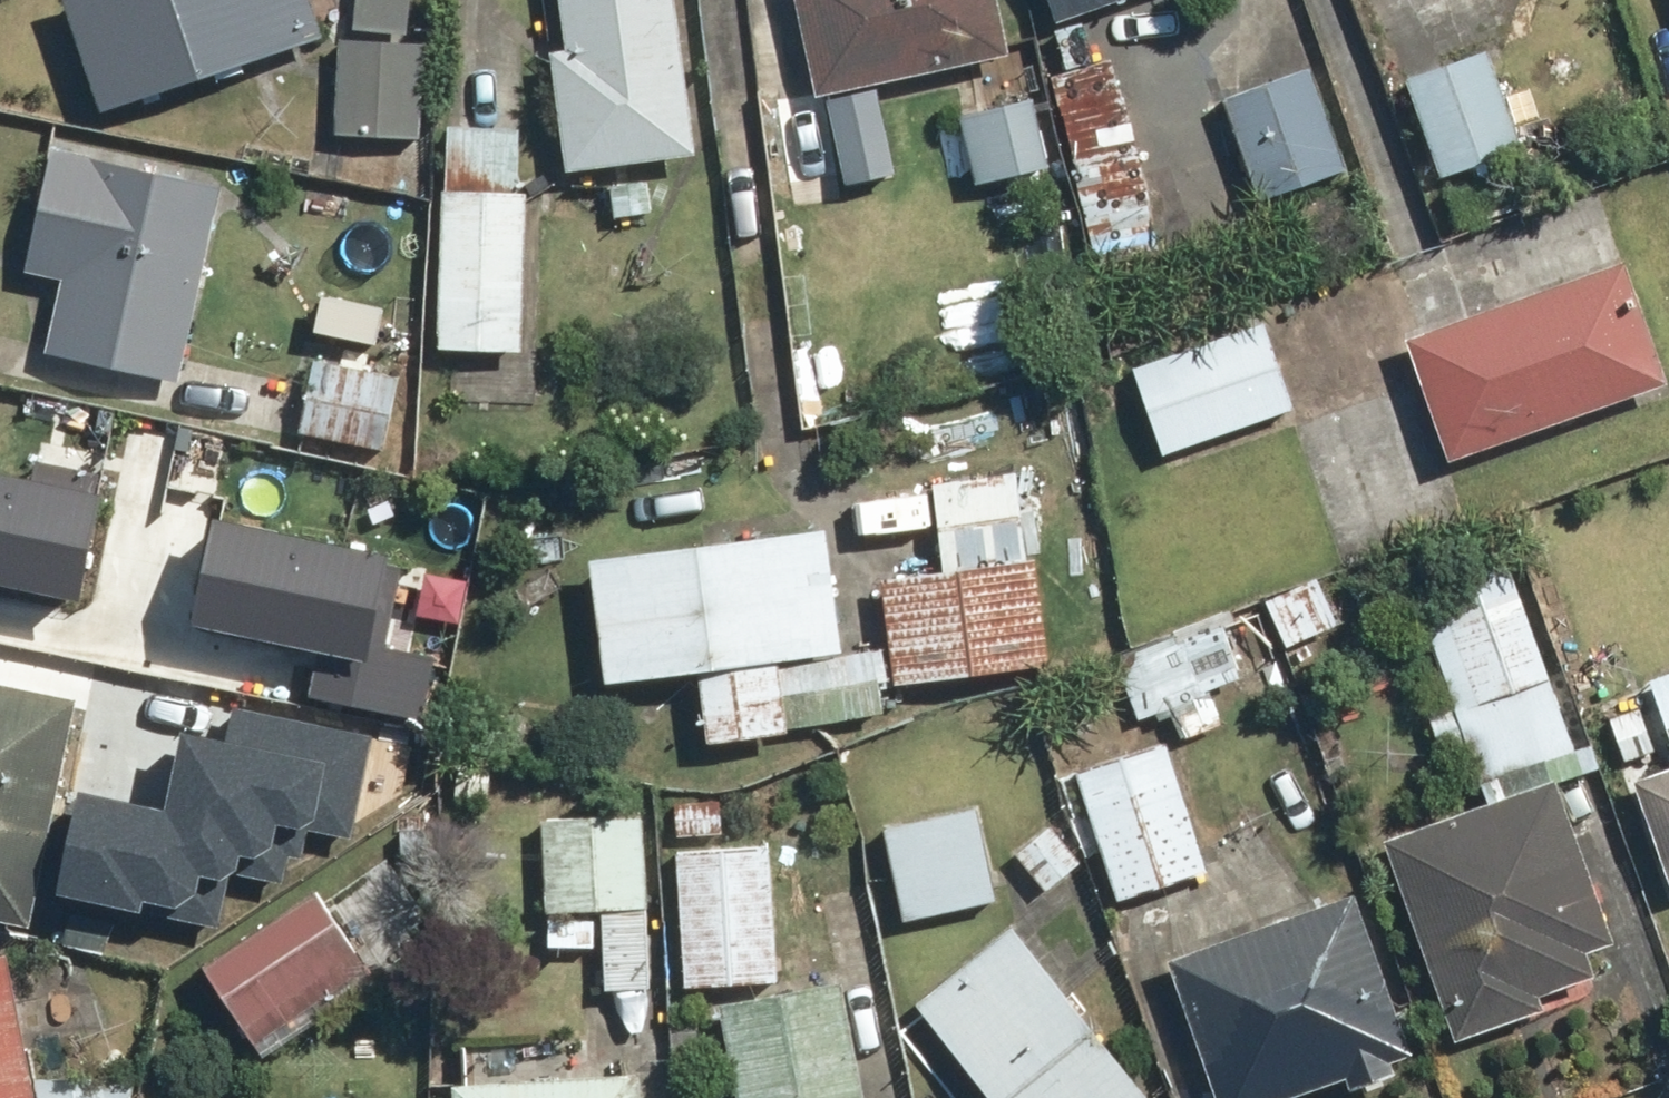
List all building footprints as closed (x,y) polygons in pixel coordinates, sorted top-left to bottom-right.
[(116,104),(335,31),(325,0),(81,0),(116,104)] [(415,32),(417,0),(362,0),(360,29),(415,32)] [(690,0),(573,0),(579,42),(558,45),(574,163),(711,144),(690,0)] [(829,95),(1022,48),(1011,0),(807,0),(829,95)] [(1067,19),(1122,0),(1060,0),(1067,19)] [(360,38),(344,37),(338,135),(427,140),(432,43),(414,41),(360,38)] [(1494,47),(1412,80),(1451,177),(1533,144),(1494,47)] [(1359,166),(1322,61),(1231,92),(1268,198),(1359,166)] [(1128,68),(1061,85),(1107,262),(1174,245),(1128,68)] [(820,87),(783,91),(791,176),(888,168),(884,126),(840,130),(838,104),(822,105),(820,87)] [(1043,91),(969,116),(991,183),(1066,158),(1043,91)] [(531,125),(455,122),(448,346),(534,349),(539,187),(529,187),(531,125)] [(189,380),(233,176),(62,140),(34,267),(73,276),(57,352),(189,380)] [(1417,334),(1459,456),(1668,383),(1668,353),(1636,258),(1417,334)] [(1144,365),(1174,451),(1304,406),(1275,320),(1144,365)] [(404,373),(320,361),(310,433),(393,445),(404,373)] [(82,586),(103,482),(0,462),(0,570),(82,586)] [(896,579),(904,679),(1063,665),(1053,554),(1040,555),(1033,473),(946,481),(955,574),(896,579)] [(223,508),(204,607),(333,631),(322,689),(425,708),(436,646),(374,635),(392,539),(223,508)] [(621,674),(711,664),(719,736),(802,727),(794,655),(855,648),(841,522),(607,548),(621,674)] [(1442,743),(1478,729),(1498,781),(1591,743),(1515,553),(1422,590),(1462,690),(1427,704),(1442,743)] [(1329,574),(1276,598),(1297,644),(1350,619),(1329,574)] [(1270,599),(1123,658),(1150,719),(1184,706),(1196,736),(1232,721),(1219,688),(1293,659),(1270,599)] [(0,675),(0,912),(43,919),(55,852),(204,878),(254,847),(265,706),(176,698),(177,681),(83,658),(82,689),(0,675)] [(1177,743),(1086,772),(1128,898),(1219,869),(1177,743)] [(1646,774),(1668,842),(1668,766),(1646,774)] [(1569,775),(1393,835),(1466,1039),(1555,1007),(1549,992),(1635,961),(1569,775)] [(988,807),(896,825),(914,915),(1006,897),(988,807)] [(659,986),(654,810),(551,813),(554,910),(611,908),(613,987),(659,986)] [(1100,852),(1063,816),(1024,854),(1061,891),(1100,852)] [(783,844),(685,849),(692,987),(790,983),(783,844)] [(332,887),(211,961),(259,1039),(380,965),(332,887)] [(1224,1081),(1291,1058),(1303,1093),(1384,1064),(1371,1029),(1411,1015),(1365,887),(1179,953),(1224,1081)] [(926,999),(1006,1097),(1173,1097),(1025,918),(926,999)] [(43,1056),(19,944),(0,948),(0,1097),(135,1097),(141,1055),(43,1056)] [(732,1000),(750,1097),(876,1097),(854,977),(732,1000)] [(465,1077),(465,1097),(651,1097),(650,1072),(465,1077)]
